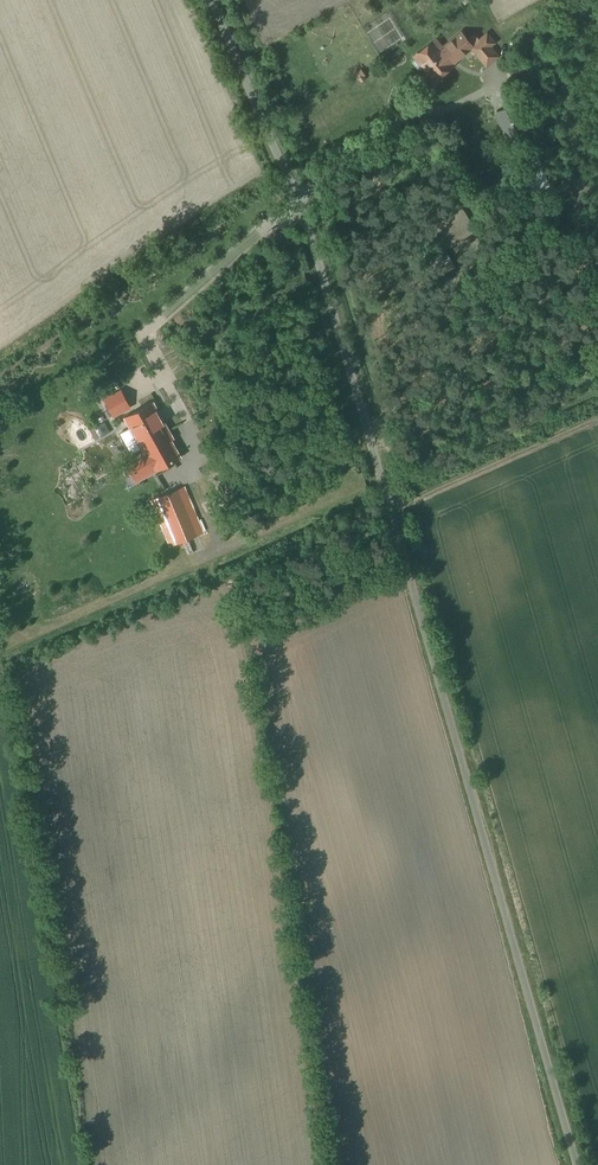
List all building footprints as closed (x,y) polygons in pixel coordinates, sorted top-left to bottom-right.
[(458,59),(472,47),(473,46),(473,45),(462,32),(444,48),(436,39),(416,56),(436,80),(453,64),(452,62),(457,58),(458,59)] [(487,34),(473,45),(473,46),(472,47),(487,65),(498,56),(490,46),(495,42),(487,34)] [(510,98),(504,101),(507,108),(514,105),(510,98)] [(517,104),(496,114),(512,148),(532,138),(517,104)] [(534,151),(522,156),(530,173),(525,176),(533,194),(551,186),(534,151)] [(105,403),(113,416),(131,406),(122,389),(103,398),(105,403)] [(144,453),(172,438),(153,402),(124,417),(129,426),(120,432),(130,451),(140,446),(144,453)] [(172,438),(144,453),(127,463),(137,480),(179,457),(170,440),(173,439),(172,438)] [(217,478),(200,485),(205,497),(222,491),(217,478)] [(184,488),(177,490),(177,491),(152,501),(171,546),(202,533),(184,488)]
